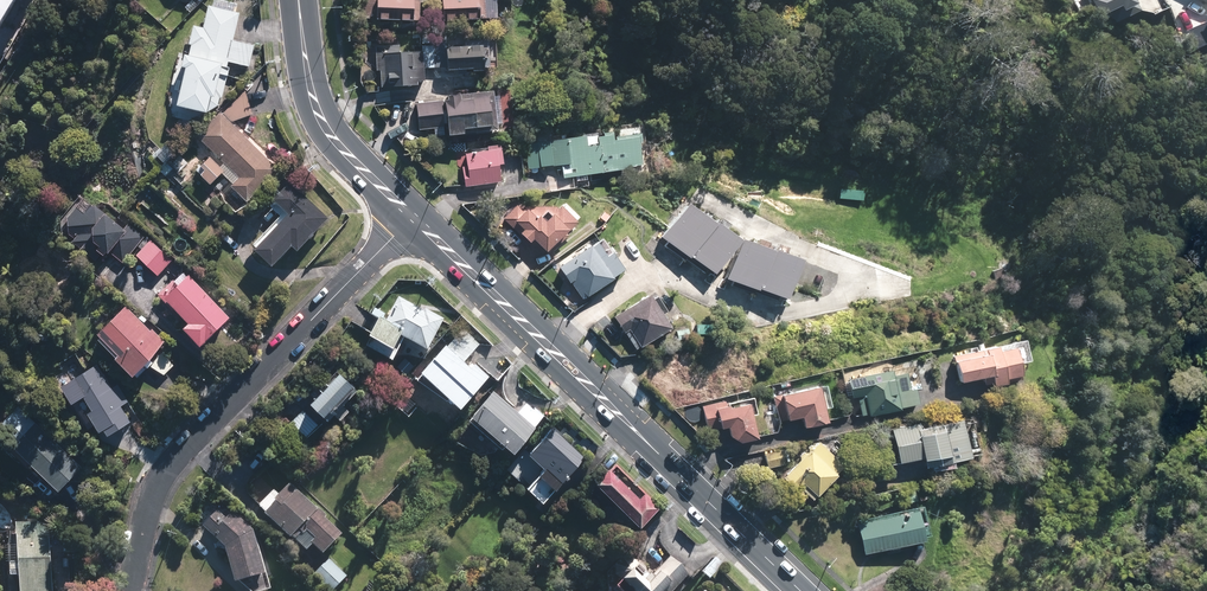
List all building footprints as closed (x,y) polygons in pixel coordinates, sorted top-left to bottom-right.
[(22,0),(0,0),(0,35),(22,0)] [(380,17),(416,17),(416,0),(380,0),(380,17)] [(444,1),(445,16),(481,14),(480,0),(456,0),(444,1)] [(1099,15),(1111,8),(1118,21),(1130,15),(1126,8),(1139,2),(1138,0),(1091,0),(1099,15)] [(240,14),(212,8),(207,30),(201,29),(184,101),(211,107),(222,57),(250,64),(255,43),(234,38),(240,14)] [(447,68),(446,45),(427,46),(427,68),(447,68)] [(404,46),(378,48),(381,87),(407,85),(404,46)] [(487,47),(448,49),(449,69),(488,67),(487,47)] [(423,51),(405,53),(408,83),(419,82),(419,79),(426,78),(423,51)] [(494,97),(447,102),(451,135),(468,133),(467,125),(497,122),(494,97)] [(252,113),(245,98),(228,113),(234,121),(252,113)] [(443,103),(418,105),(420,128),(446,125),(443,103)] [(276,169),(221,116),(202,136),(243,176),(235,185),(248,197),(276,169)] [(587,137),(554,141),(557,163),(563,162),(565,175),(644,165),(640,139),(617,143),(616,133),(603,135),(604,144),(588,146),(587,137)] [(555,165),(551,141),(527,144),(530,169),(555,165)] [(472,166),(463,168),(465,185),(504,179),(500,147),(470,151),(472,166)] [(225,172),(213,159),(200,171),(212,184),(225,172)] [(328,219),(293,185),(280,198),(294,213),(260,248),(274,262),(295,240),(301,246),(328,219)] [(695,204),(668,239),(711,273),(739,238),(695,204)] [(550,248),(579,220),(565,205),(561,209),(558,205),(530,206),(525,212),(519,206),(506,218),(522,235),(525,231),(533,239),(538,235),(550,248)] [(89,213),(82,208),(74,217),(75,228),(83,234),(79,239),(99,256),(109,244),(124,257),(138,240),(96,206),(89,213)] [(803,262),(748,239),(731,280),(787,303),(803,262)] [(604,240),(565,266),(584,295),(623,269),(604,240)] [(151,243),(140,254),(159,273),(170,262),(151,243)] [(228,316),(192,278),(170,299),(206,337),(228,316)] [(673,327),(654,295),(619,315),(628,330),(633,327),(644,344),(673,327)] [(401,298),(390,320),(382,316),(375,331),(398,342),(403,332),(430,345),(442,318),(401,298)] [(137,367),(164,340),(130,307),(103,334),(137,367)] [(999,346),(953,357),(960,381),(987,374),(989,381),(1025,372),(1018,345),(1000,350),(999,346)] [(450,346),(428,370),(463,402),(485,378),(450,346)] [(100,366),(75,380),(102,426),(126,412),(100,366)] [(893,370),(849,379),(853,394),(860,392),(865,413),(901,405),(893,370)] [(354,384),(342,373),(314,404),(327,415),(354,384)] [(821,385),(777,395),(782,417),(805,412),(808,424),(828,419),(821,385)] [(496,393),(477,414),(516,448),(535,427),(496,393)] [(759,434),(751,401),(705,413),(709,427),(731,422),(733,431),(744,438),(759,434)] [(79,464),(21,409),(1,430),(59,485),(79,464)] [(304,410),(291,423),(306,437),(318,425),(304,410)] [(920,424),(893,429),(899,460),(927,455),(929,462),(972,454),(964,419),(920,427),(920,424)] [(582,454),(555,430),(532,455),(559,479),(582,454)] [(844,463),(821,442),(788,476),(812,498),(844,463)] [(786,449),(765,454),(767,466),(789,461),(786,449)] [(609,470),(598,481),(639,522),(655,506),(644,496),(639,500),(609,470)] [(292,488),(270,512),(297,537),(303,531),(324,551),(341,534),(292,488)] [(917,507),(860,521),(867,550),(924,536),(917,507)] [(266,572),(254,533),(235,514),(217,533),(231,547),(241,579),(266,572)] [(20,525),(26,590),(54,590),(49,522),(20,525)] [(670,559),(650,578),(639,567),(627,580),(638,590),(671,590),(687,575),(670,559)] [(330,561),(318,573),(334,588),(346,576),(330,561)]
